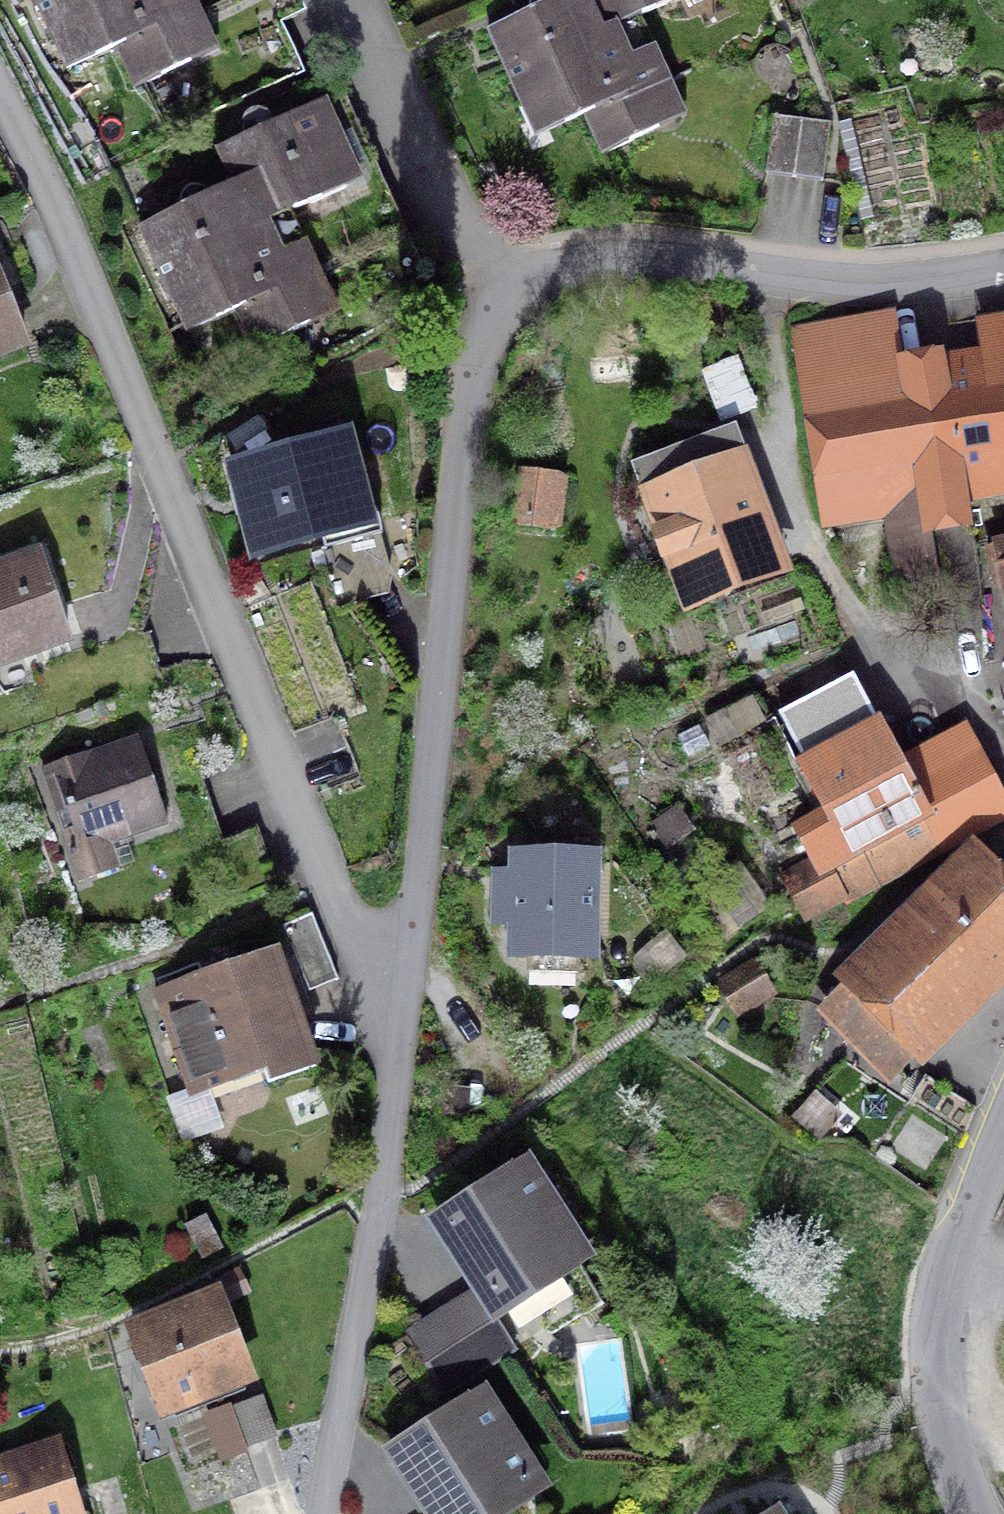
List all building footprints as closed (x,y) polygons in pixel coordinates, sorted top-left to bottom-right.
[(118,0),(35,0),(66,69),(116,47),(135,38),(118,0)] [(197,23),(187,0),(118,0),(135,38),(116,47),(134,87),(218,48),(205,20),(197,23)] [(255,94),(304,72),(281,22),(297,14),(291,0),(212,0),(255,94)] [(576,40),(560,5),(556,0),(531,0),(530,1),(531,13),(488,32),(536,137),(585,114),(573,88),(595,78),(576,40)] [(648,50),(634,18),(627,3),(596,17),(588,0),(571,0),(560,5),(576,40),(595,78),(573,88),(585,114),(603,153),(686,115),(655,47),(648,50)] [(596,17),(627,3),(634,18),(674,0),(588,0),(596,17)] [(245,136),(217,149),(236,190),(246,214),(278,199),(282,207),(358,173),(316,81),(259,105),(262,111),(250,112),(243,119),(245,136)] [(773,117),(766,173),(822,180),(830,124),(773,117)] [(256,301),(227,236),(211,202),(203,189),(188,188),(180,196),(180,208),(139,227),(187,332),(236,310),(256,301)] [(253,349),(330,314),(282,207),(278,199),(246,214),(236,190),(211,202),(227,236),(256,301),(236,310),(253,349)] [(24,340),(0,279),(0,350),(24,340)] [(820,502),(886,492),(901,589),(938,584),(928,522),(963,517),(957,481),(1003,474),(1003,369),(904,383),(894,317),(795,332),(820,502)] [(235,468),(257,552),(366,523),(340,422),(276,439),(281,456),(235,468)] [(654,477),(697,592),(768,566),(725,450),(654,477)] [(516,519),(565,527),(574,471),(525,463),(516,519)] [(1003,593),(1003,539),(993,541),(1003,593)] [(68,637),(40,555),(0,569),(0,583),(0,584),(0,660),(68,637)] [(831,819),(801,834),(816,861),(785,877),(805,916),(844,896),(846,900),(1003,817),(1003,803),(973,744),(905,780),(878,728),(803,766),(831,819)] [(54,772),(74,829),(62,833),(79,882),(133,863),(123,833),(165,818),(139,742),(54,772)] [(667,848),(692,831),(676,808),(652,825),(667,848)] [(592,956),(595,856),(514,854),(512,955),(592,956)] [(829,1016),(884,1071),(1003,953),(1003,895),(978,868),(829,1016)] [(712,887),(740,926),(757,913),(730,875),(712,887)] [(284,926),(309,990),(337,979),(311,914),(284,926)] [(156,990),(193,1094),(173,1102),(183,1132),(207,1124),(195,1090),(262,1066),(268,1082),(315,1066),(275,949),(156,990)] [(753,965),(721,983),(740,1013),(771,996),(753,965)] [(815,1094),(795,1117),(819,1138),(839,1115),(815,1094)] [(525,1173),(445,1224),(496,1304),(577,1253),(525,1173)] [(187,1225),(202,1257),(221,1248),(205,1216),(187,1225)] [(403,1363),(427,1401),(512,1347),(477,1292),(409,1335),(403,1363)] [(132,1336),(158,1403),(238,1372),(212,1305),(132,1336)] [(533,1483),(481,1403),(401,1454),(440,1513),(484,1513),(533,1483)] [(58,1444),(0,1463),(0,1513),(80,1513),(58,1444)]
